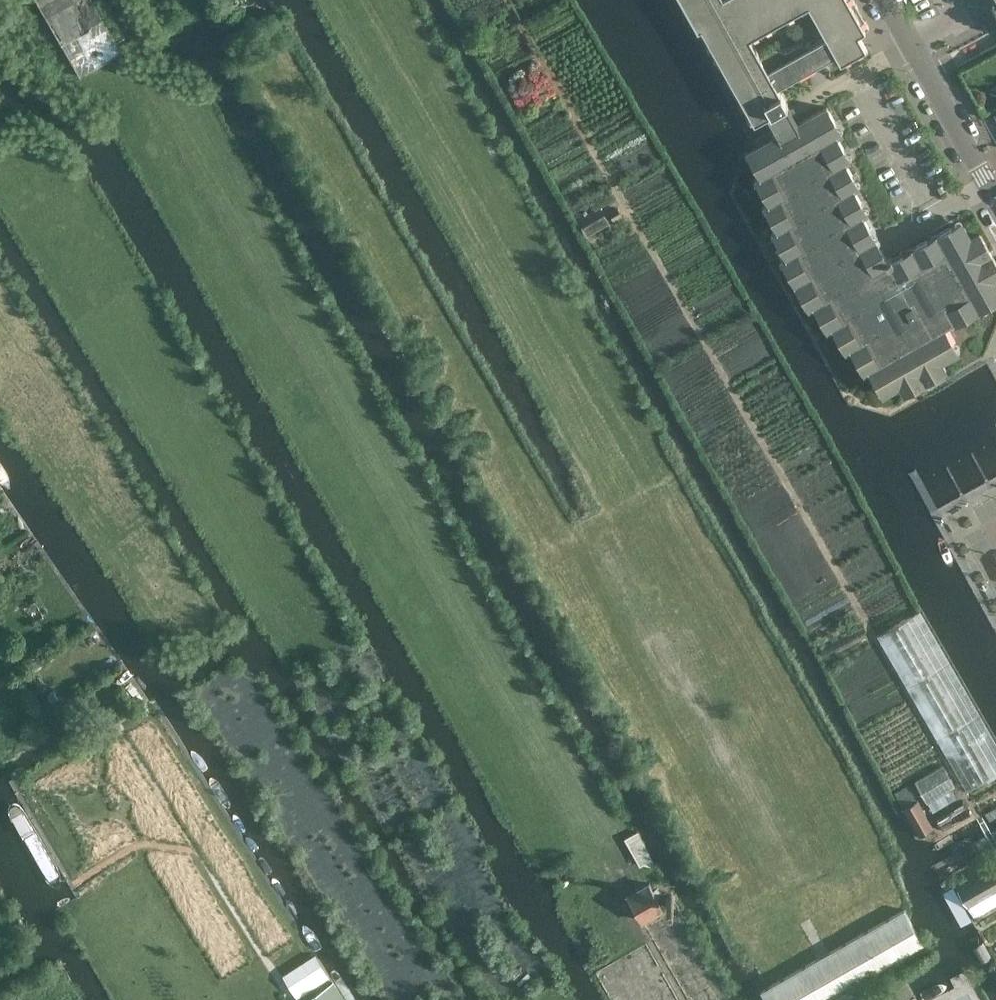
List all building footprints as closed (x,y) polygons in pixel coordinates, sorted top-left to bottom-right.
[(84,74),(123,52),(93,0),(37,0),(81,76),(84,74)] [(843,64),(867,51),(857,33),(869,27),(854,0),(683,0),(698,28),(702,26),(755,121),(766,140),(797,123),(786,104),(776,85),(773,80),(772,79),(787,70),(788,70),(795,72),(815,60),(816,54),(817,54),(818,53),(832,45),(833,47),(836,52),(843,64)] [(884,254),(856,205),(861,202),(847,178),(852,175),(839,151),(844,149),(831,124),(835,122),(827,106),(797,123),(766,140),(745,152),(758,175),(754,178),(767,202),(762,205),(776,229),(771,231),(784,256),(779,258),(809,310),(814,307),(827,332),(832,329),(846,353),(850,350),(864,374),(869,372),(882,396),(898,387),(903,394),(947,370),(942,361),(958,352),(944,327),(953,322),(954,324),(995,300),(995,281),(995,279),(995,262),(979,232),(971,236),(962,220),(893,259),(891,256),(886,259),(884,254)] [(985,120),(995,144),(995,114),(985,120)] [(995,774),(995,742),(920,611),(877,635),(967,791),(995,774)] [(927,803),(956,787),(943,764),(915,780),(927,803)] [(919,835),(934,827),(909,784),(895,792),(904,807),(903,808),(919,835)] [(943,876),(984,852),(977,839),(935,863),(943,876)] [(958,888),(968,906),(995,890),(995,867),(958,888)] [(665,909),(664,907),(650,881),(626,894),(642,922),(665,909)] [(675,901),(664,907),(665,909),(642,922),(687,999),(733,999),(675,901)] [(762,991),(767,999),(823,999),(855,982),(856,983),(924,944),(905,909),(762,991)] [(646,943),(596,971),(612,999),(679,999),(646,943)] [(333,981),(329,975),(315,953),(283,975),(297,996),(299,999),(304,999),(319,990),(333,981)] [(333,981),(319,990),(304,999),(345,999),(333,981)] [(823,999),(864,999),(855,984),(856,983),(855,982),(823,999)]
